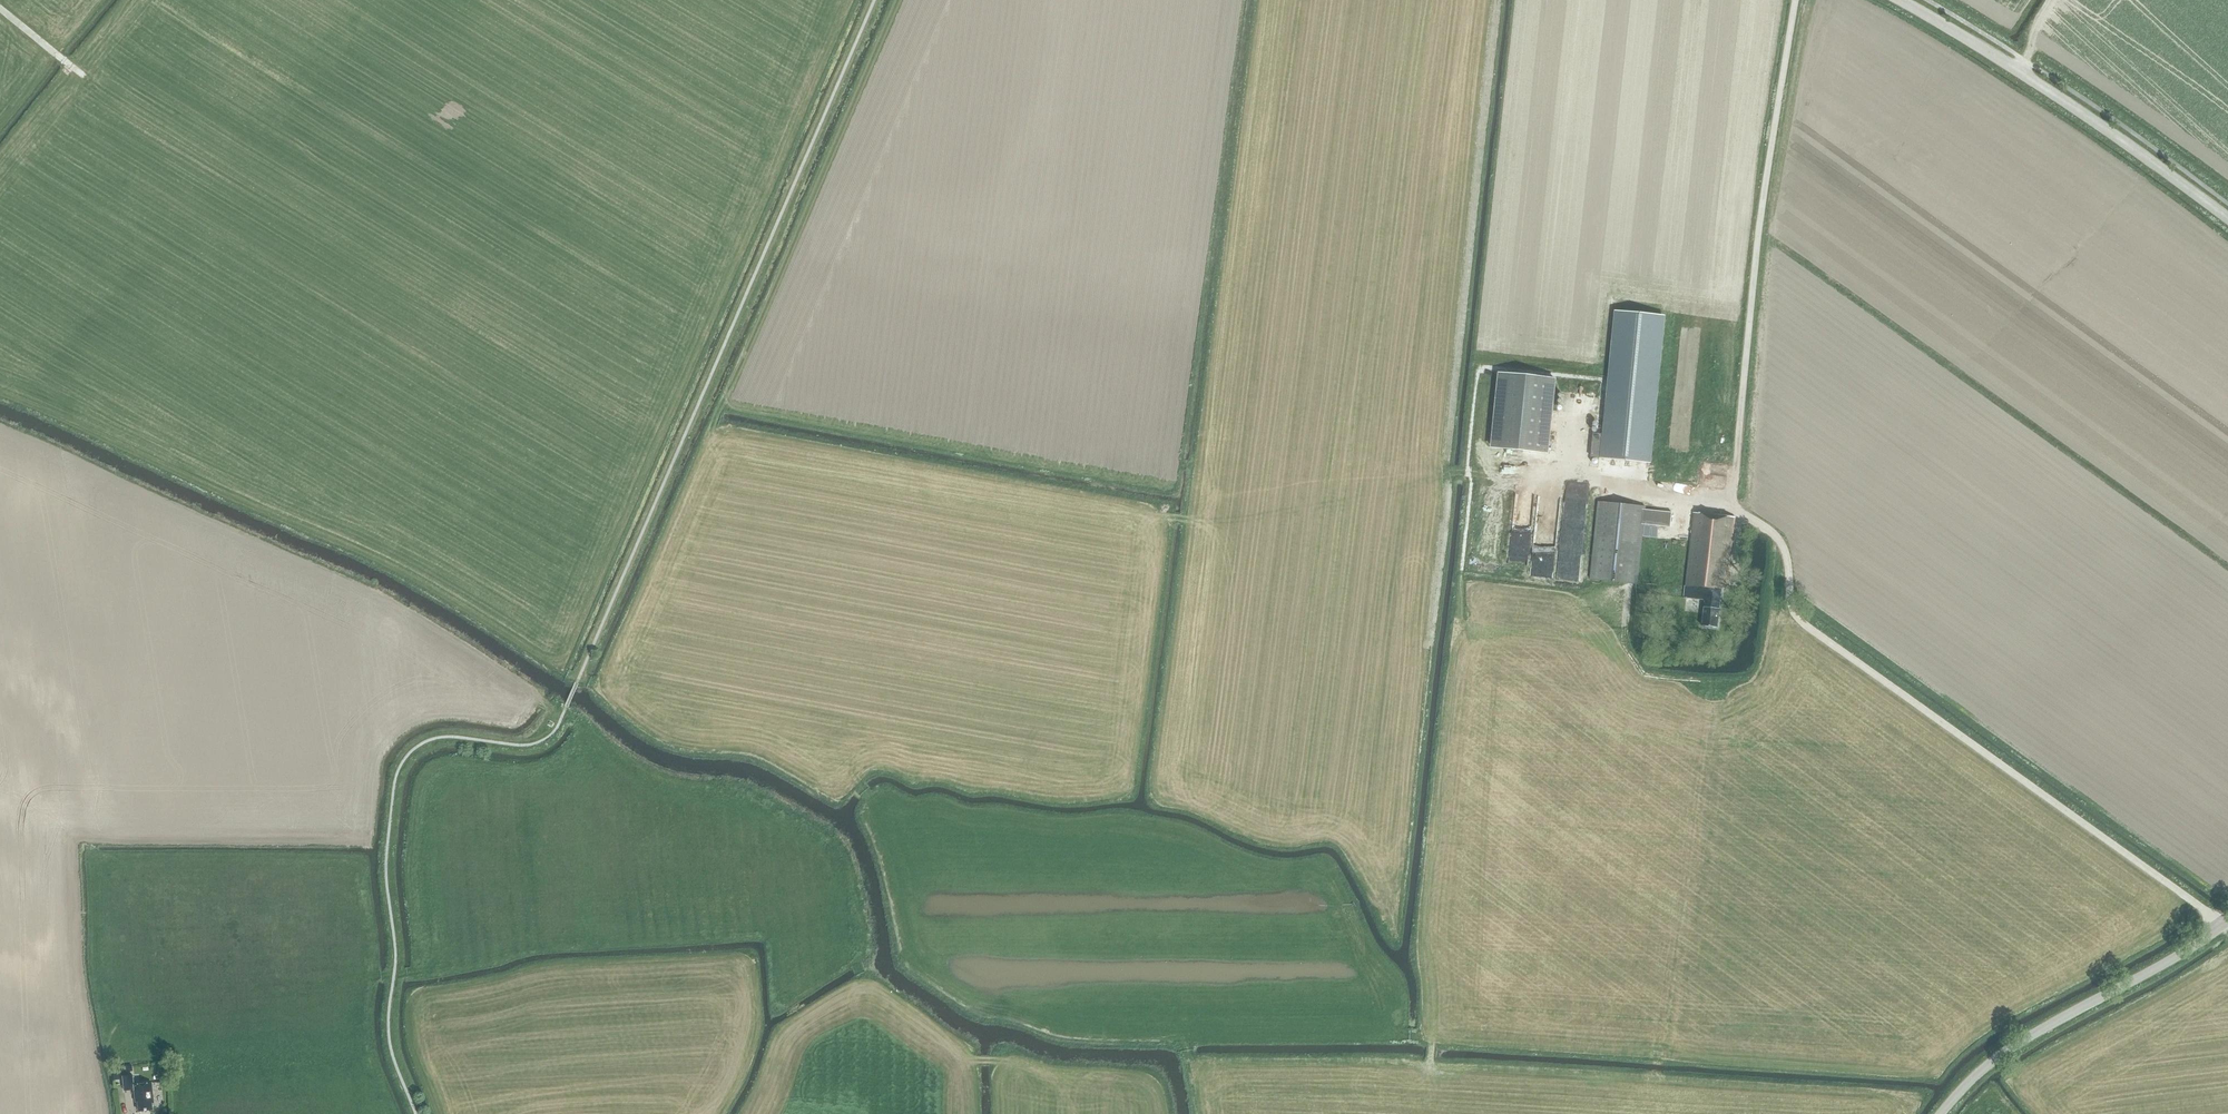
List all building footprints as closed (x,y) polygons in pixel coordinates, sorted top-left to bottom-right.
[(1591,457),(1649,462),(1663,316),(1616,311),(1604,434),(1593,433),(1591,457)] [(1556,379),(1500,373),(1493,446),(1548,452),(1556,379)] [(1598,502),(1590,579),(1638,584),(1644,524),(1670,527),(1671,512),(1645,509),(1646,507),(1598,502)] [(1693,513),(1684,599),(1705,601),(1702,626),(1717,628),(1722,589),(1727,590),(1735,518),(1693,513)] [(153,1104),(151,1084),(133,1085),(132,1076),(122,1077),(124,1091),(134,1090),(135,1096),(137,1096),(139,1112),(152,1110),(151,1104),(153,1104)]
